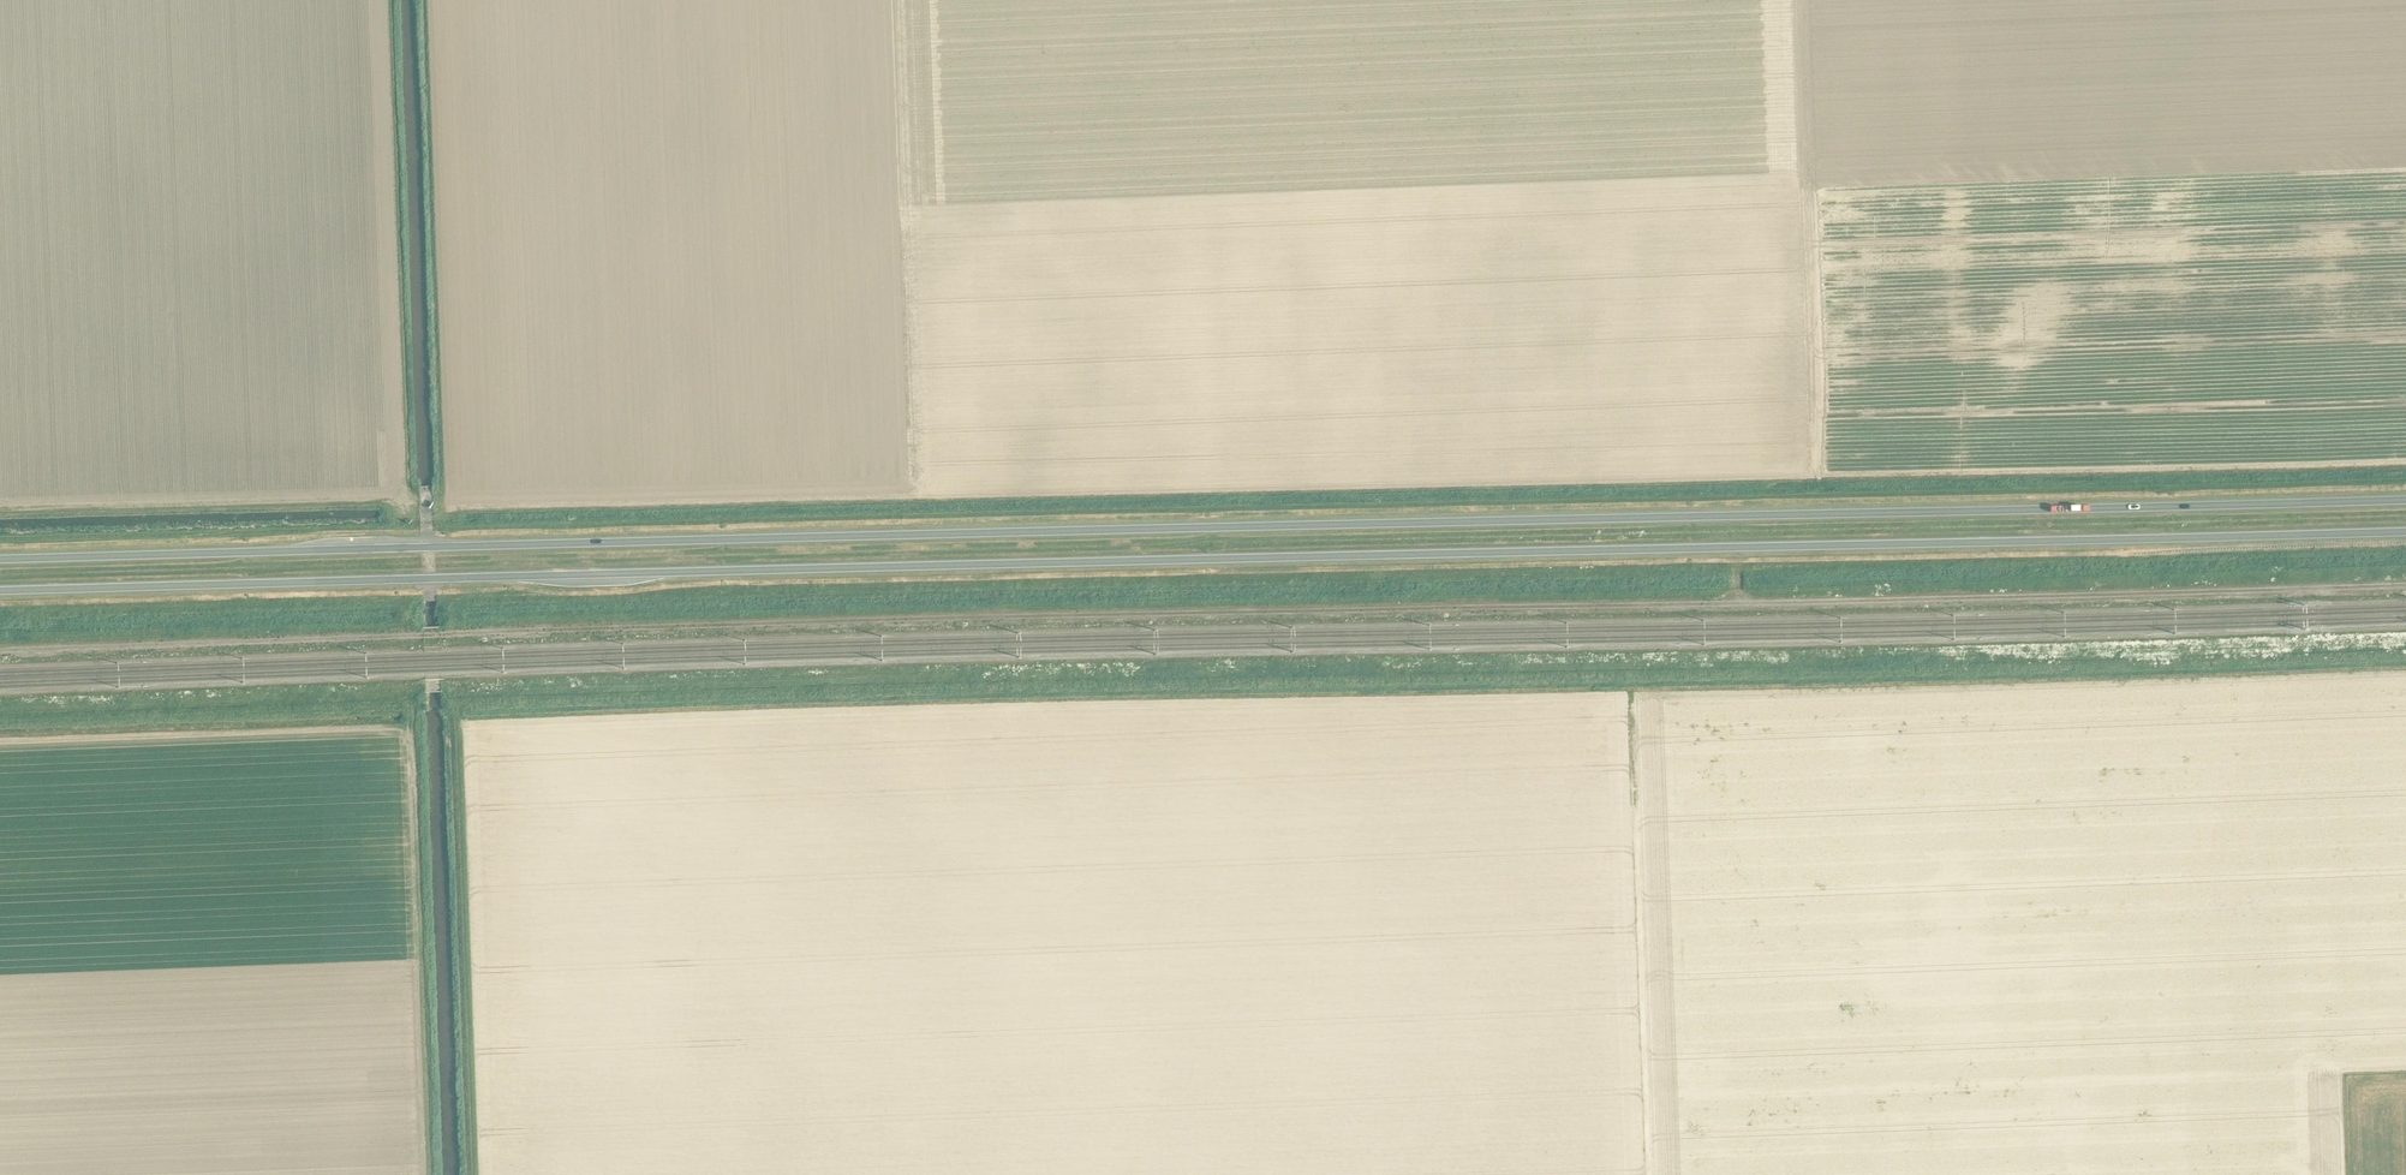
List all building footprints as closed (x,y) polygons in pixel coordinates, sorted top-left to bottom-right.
[(416,613),(417,624),(431,624),(431,612),(416,613)]
